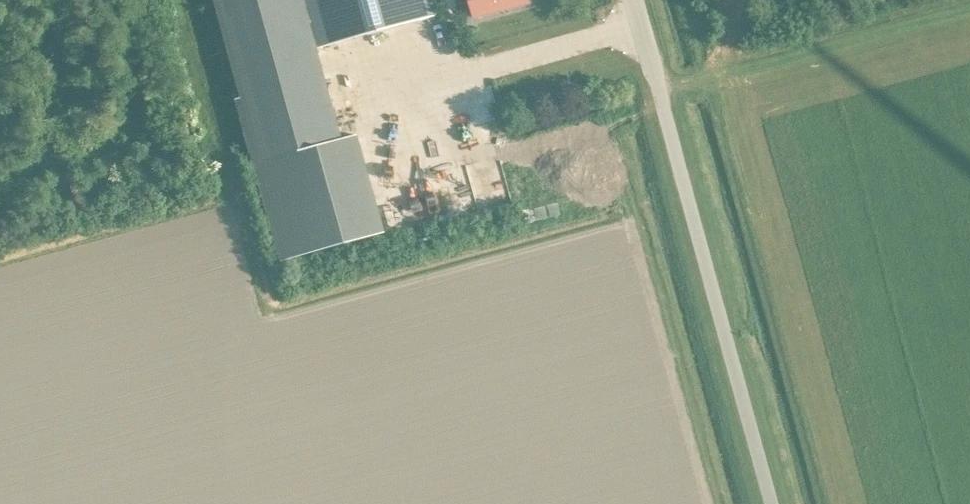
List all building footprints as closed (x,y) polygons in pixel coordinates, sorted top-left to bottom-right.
[(256,159),(338,136),(312,46),(300,0),(212,0),(256,159)] [(312,46),(432,12),(429,0),(300,0),(312,46)] [(470,14),(522,0),(467,0),(470,14)] [(256,159),(283,256),(380,229),(353,132),(338,136),(256,159)]
